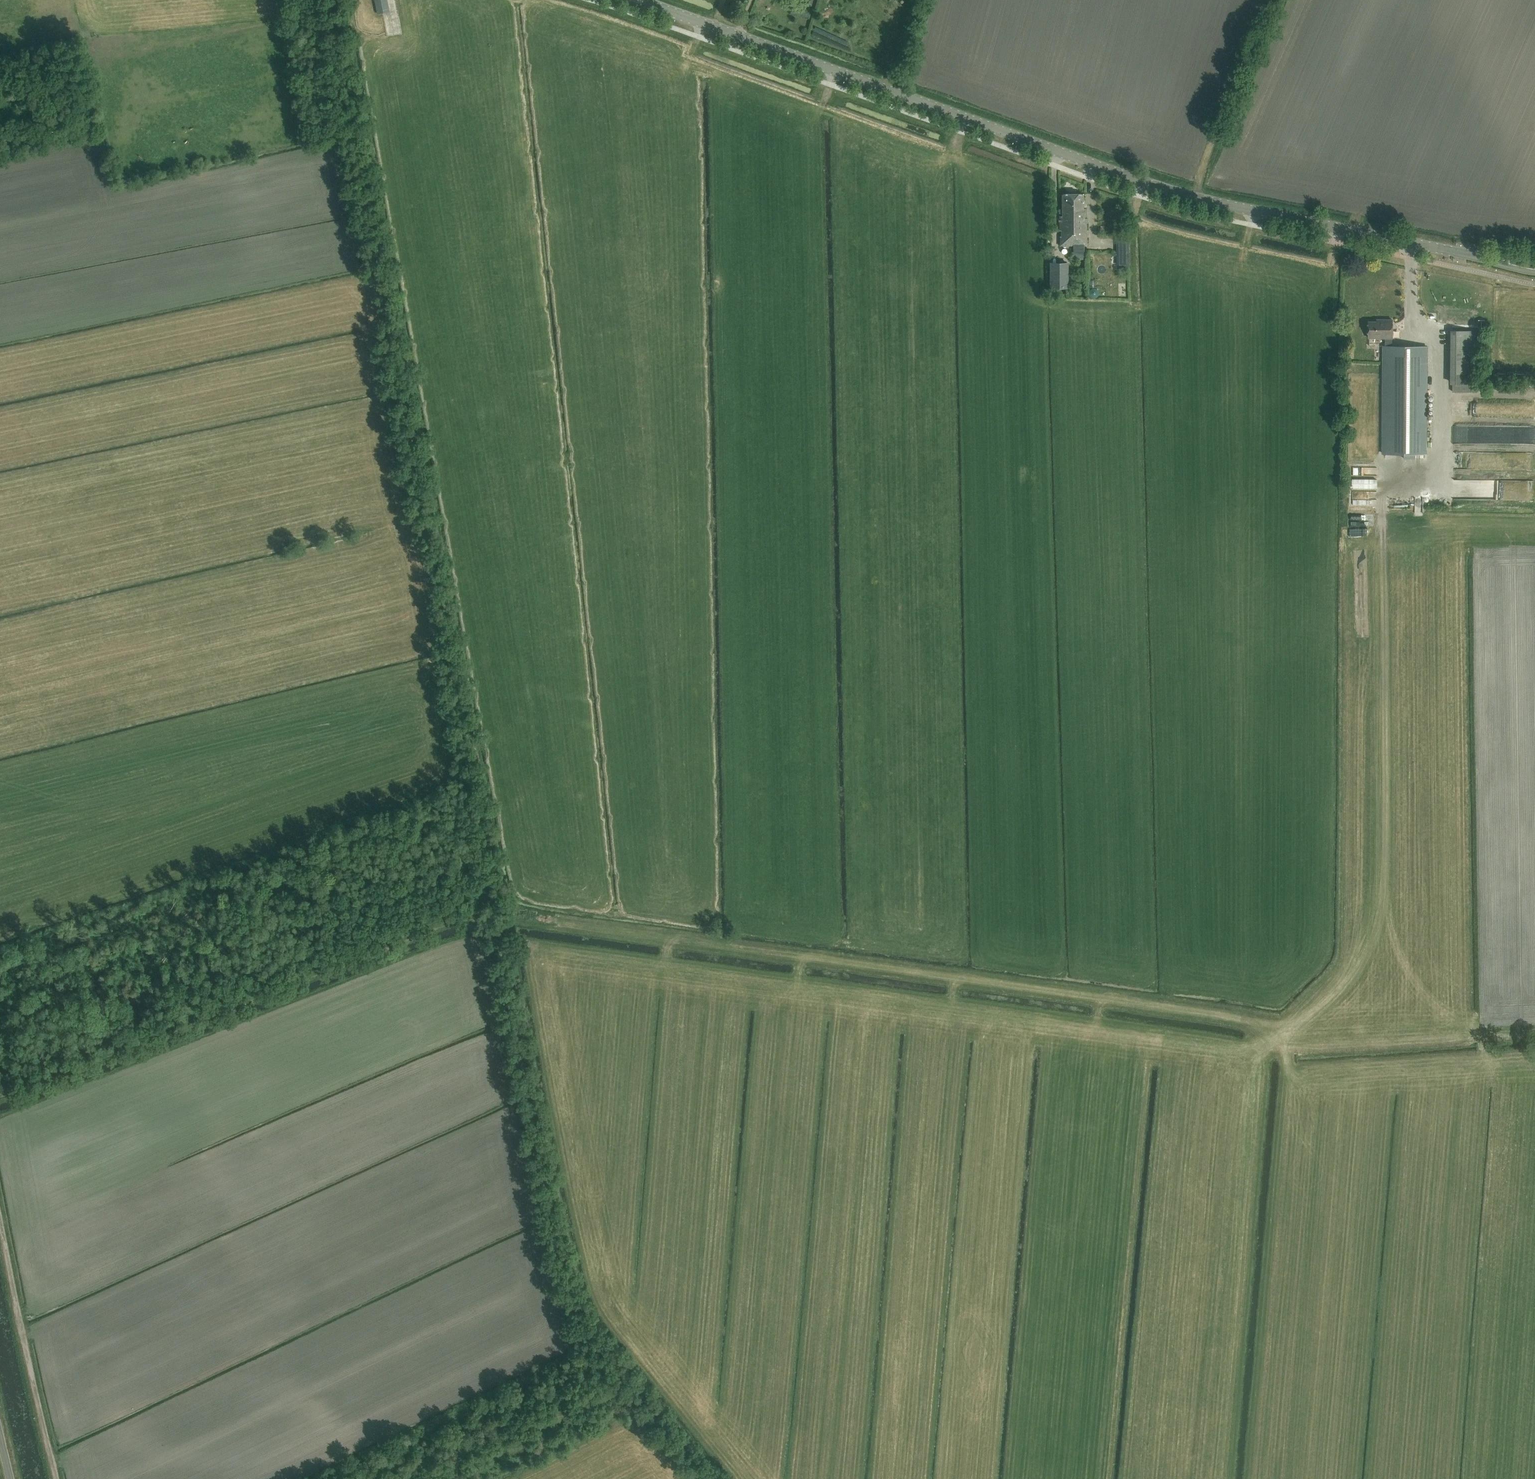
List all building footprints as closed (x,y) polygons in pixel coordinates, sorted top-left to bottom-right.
[(390,12),(388,0),(375,0),(377,14),(390,12)] [(1061,246),(1087,246),(1087,222),(1089,222),(1089,219),(1086,219),(1086,209),(1084,209),(1084,194),(1063,194),(1063,217),(1060,217),(1060,231),(1062,231),(1062,237),(1061,237),(1061,246)] [(1128,239),(1116,239),(1116,265),(1128,265),(1128,239)] [(1051,288),(1068,287),(1067,263),(1050,264),(1050,265),(1051,284),(1051,288)] [(1393,338),(1393,320),(1377,319),(1377,321),(1369,321),(1369,338),(1385,338),(1385,345),(1384,453),(1426,454),(1426,346),(1392,346),(1393,338)] [(1453,330),(1453,384),(1471,384),(1471,330),(1453,330)] [(1487,446),(1456,446),(1456,453),(1487,454),(1487,446)] [(1526,467),(1526,454),(1510,454),(1510,467),(1526,467)] [(1361,493),(1380,493),(1380,478),(1362,477),(1361,493)] [(1381,510),(1391,509),(1391,497),(1380,498),(1381,510)]
